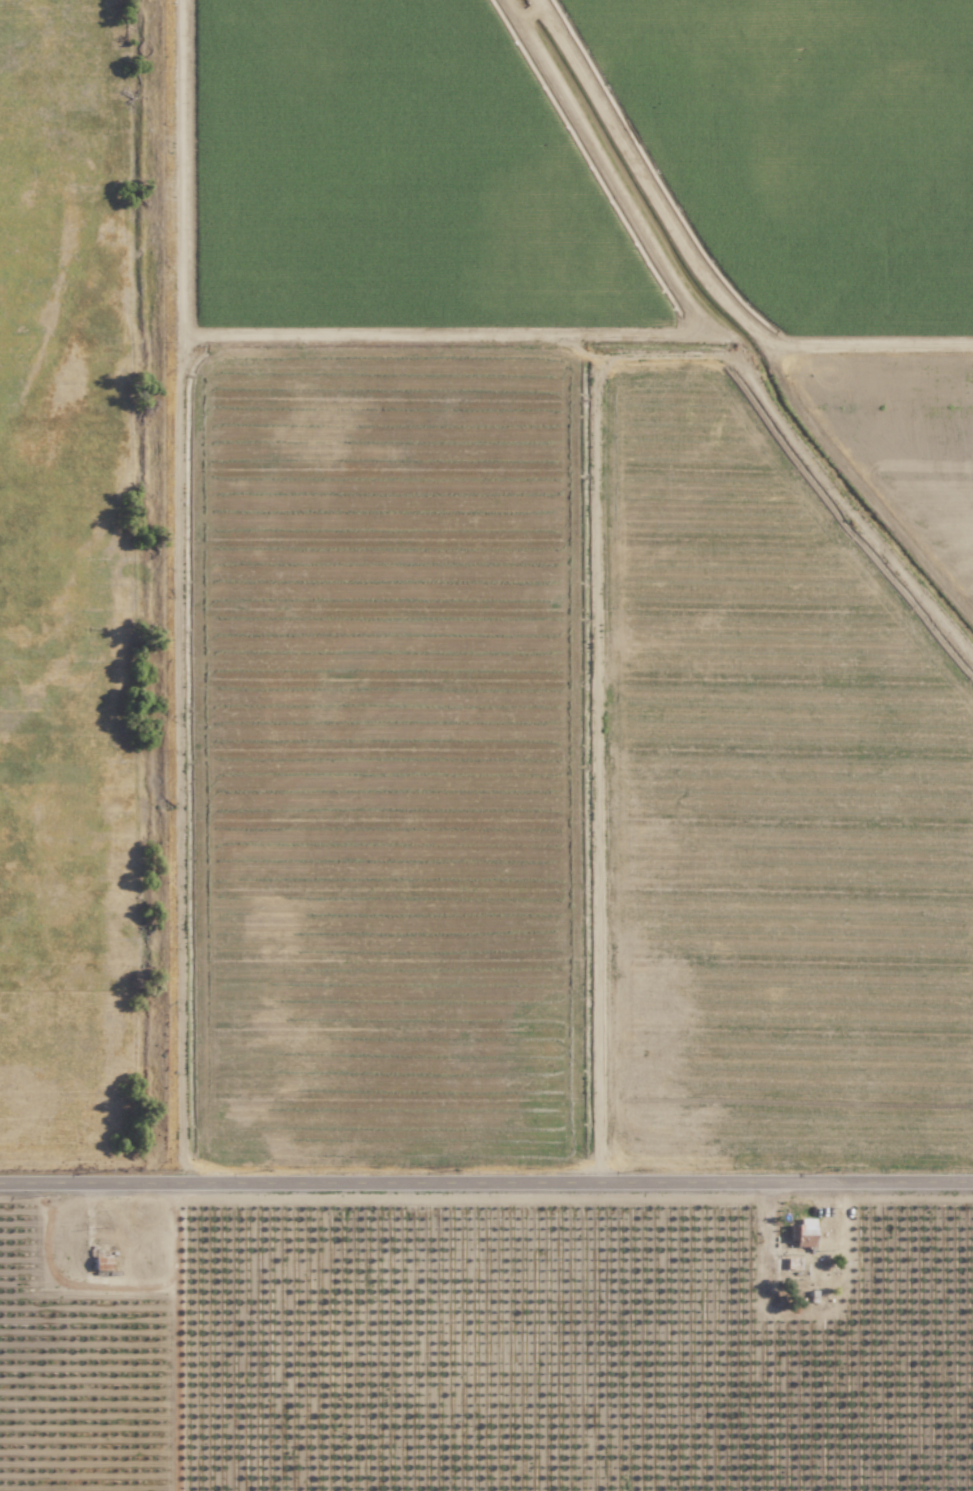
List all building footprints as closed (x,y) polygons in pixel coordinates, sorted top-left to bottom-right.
[(814,1217),(799,1217),(799,1223),(789,1222),(789,1240),(796,1241),(796,1245),(814,1246),(814,1217)]
